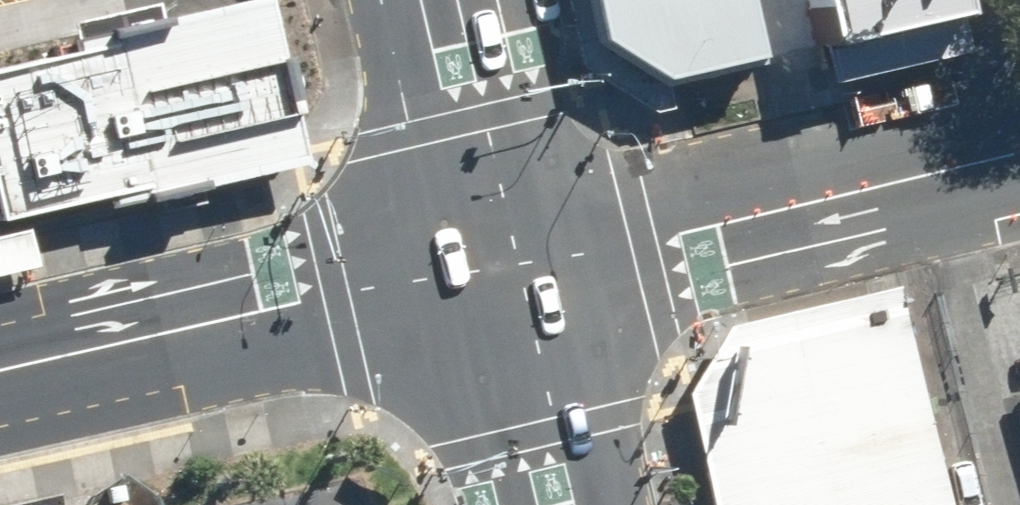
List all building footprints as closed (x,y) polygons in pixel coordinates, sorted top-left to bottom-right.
[(0,63),(0,210),(289,151),(258,0),(211,0),(160,11),(158,0),(118,0),(71,10),(79,47),(0,63)] [(729,0),(577,0),(586,44),(652,87),(744,64),(729,0)] [(887,296),(735,328),(692,394),(709,504),(940,504),(887,296)]
